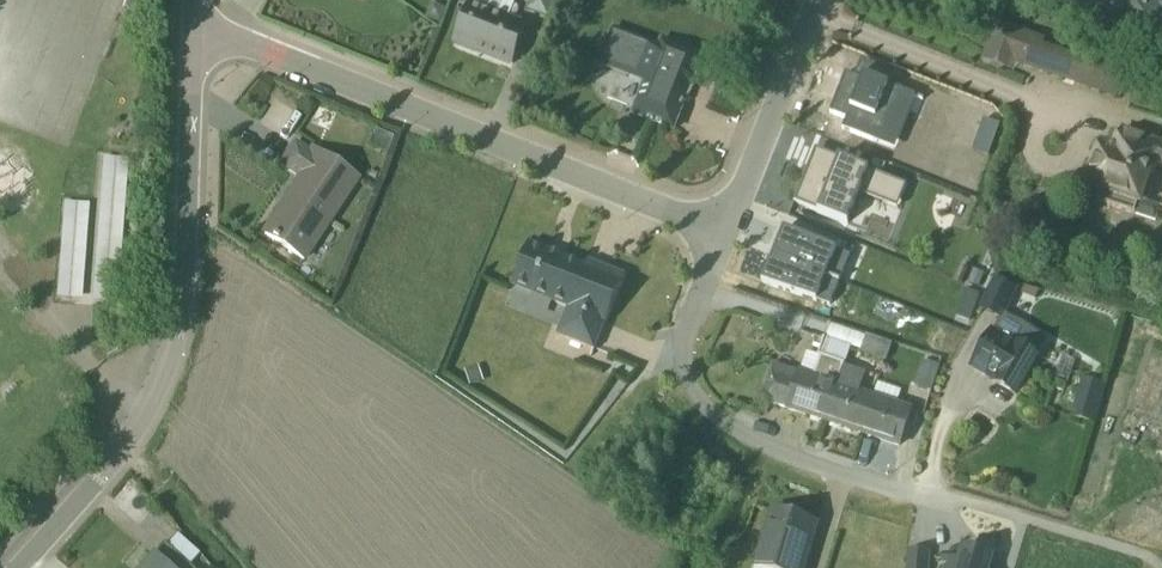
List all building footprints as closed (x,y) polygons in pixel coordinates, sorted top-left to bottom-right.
[(452,43),(477,53),(479,49),(511,61),(510,63),(511,64),(526,23),(508,16),(514,0),(471,0),(471,1),(469,0),(452,43)] [(526,9),(546,18),(553,0),(529,0),(526,9)] [(1109,24),(1161,39),(1161,0),(1116,0),(1109,24)] [(430,3),(424,17),(439,23),(444,9),(430,3)] [(1016,65),(1113,98),(1124,65),(992,20),(978,61),(1013,72),(1016,65)] [(611,26),(595,64),(644,84),(634,108),(644,112),(642,117),(671,128),(694,70),(699,57),(658,41),(656,44),(611,26)] [(892,149),(914,94),(870,77),(868,82),(844,72),(828,112),(844,118),(840,128),(892,149)] [(1120,125),(1117,134),(1115,133),(1110,148),(1097,143),(1081,188),(1096,194),(1093,200),(1153,222),(1159,206),(1146,202),(1154,181),(1149,179),(1154,166),(1161,169),(1161,141),(1120,125)] [(375,131),(368,147),(385,154),(392,138),(375,131)] [(814,148),(793,201),(845,222),(857,191),(895,207),(904,185),(814,148)] [(306,263),(360,180),(312,149),(296,173),(300,176),(262,235),(306,263)] [(116,302),(127,160),(103,158),(91,300),(116,302)] [(88,203),(63,202),(56,298),(82,299),(88,203)] [(768,261),(760,282),(827,304),(847,255),(782,228),(774,247),(779,249),(773,263),(768,261)] [(592,353),(621,279),(526,241),(509,285),(567,308),(555,338),(592,353)] [(997,319),(967,369),(1014,396),(1038,355),(1017,342),(1028,322),(1004,307),(1016,287),(996,275),(977,308),(997,319)] [(864,334),(858,351),(883,360),(889,342),(864,334)] [(760,399),(825,420),(844,364),(850,345),(822,336),(816,355),(805,351),(798,372),(772,363),(760,399)] [(939,359),(924,354),(913,385),(928,390),(939,359)] [(825,420),(860,432),(873,393),(860,389),(866,371),(844,364),(825,420)] [(477,365),(463,370),(469,385),(483,381),(477,365)] [(1092,423),(1103,385),(1084,380),(1081,379),(1070,417),(1092,423)] [(860,432),(899,444),(911,406),(895,401),(899,389),(877,382),(873,393),(860,432)] [(814,526),(770,512),(753,567),(801,567),(814,526)] [(162,545),(142,567),(189,567),(187,567),(197,556),(175,536),(165,547),(162,545)] [(962,548),(957,562),(941,557),(938,567),(988,567),(991,556),(962,548)] [(929,552),(906,551),(905,567),(928,567),(929,552)]
